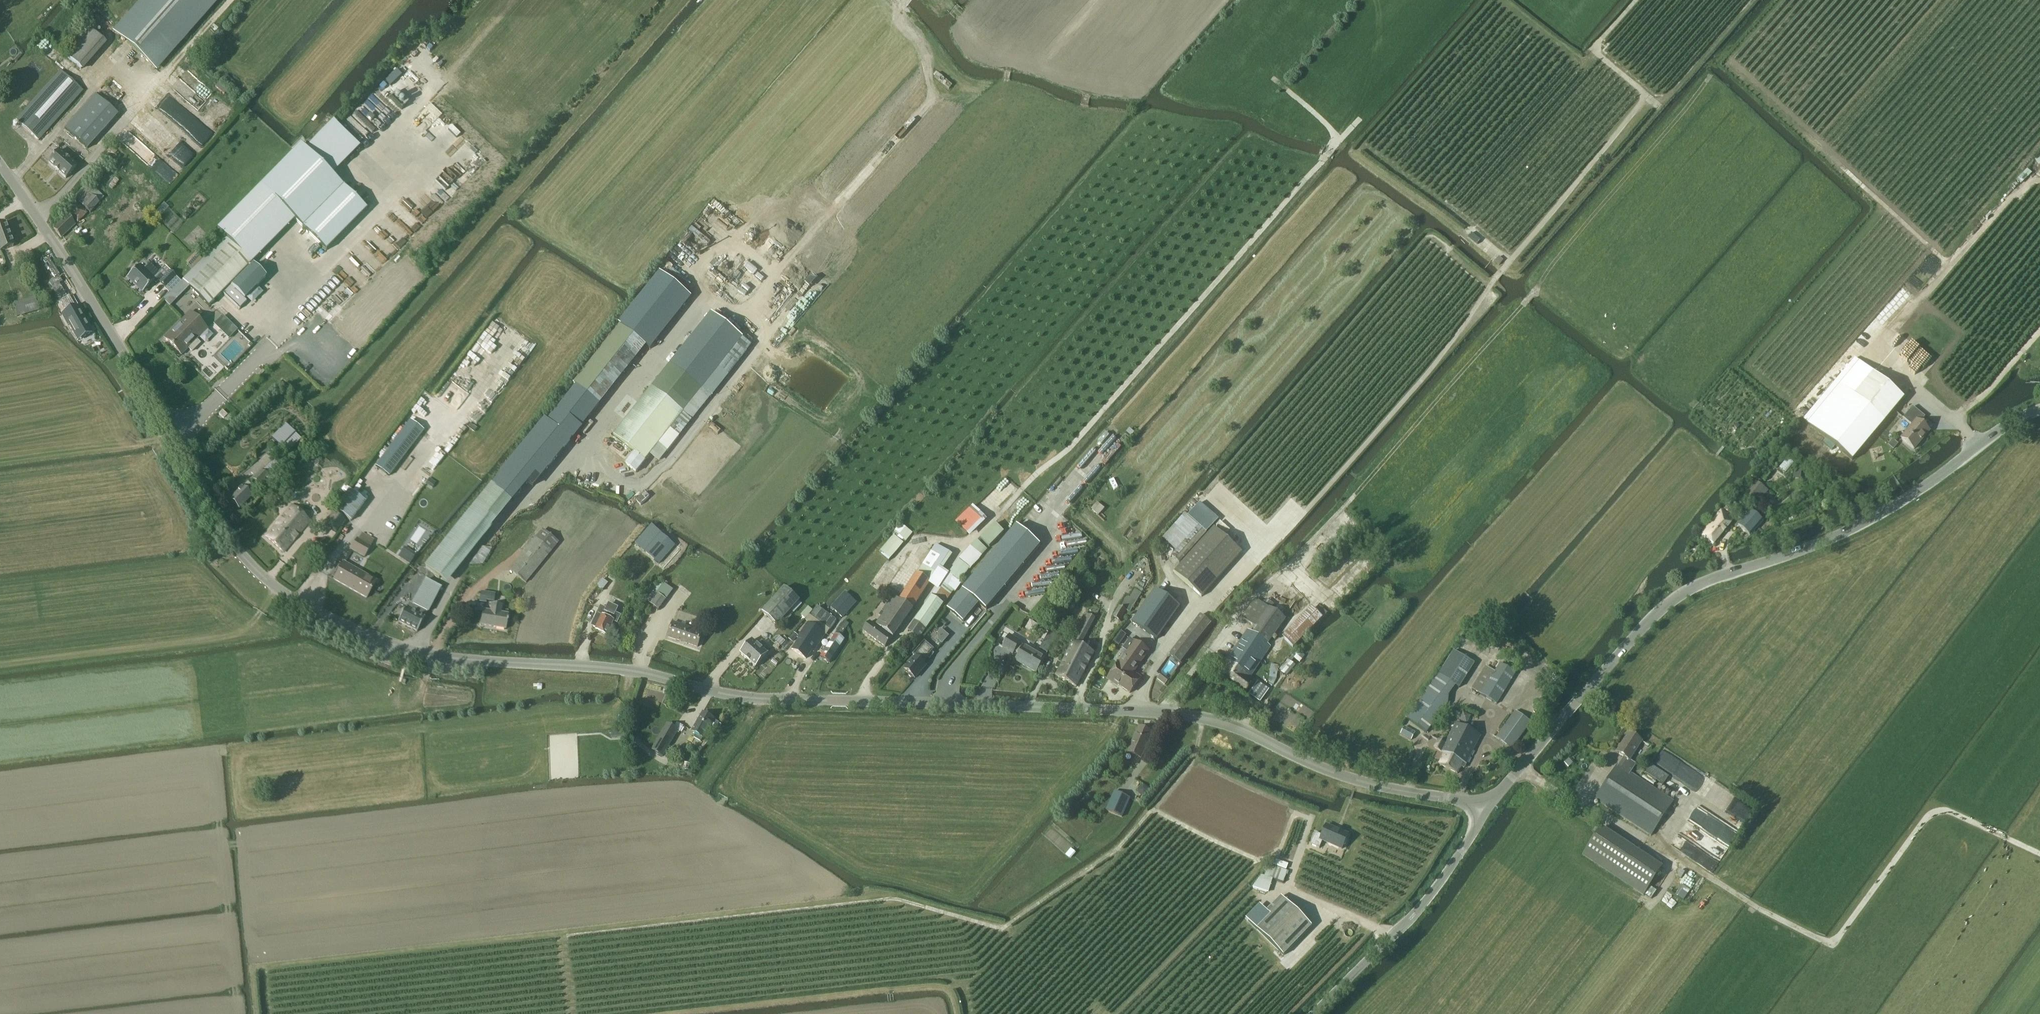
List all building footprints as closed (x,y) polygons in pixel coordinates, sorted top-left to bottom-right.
[(113,32),(158,71),(220,0),(141,0),(113,32)] [(478,7),(482,9),(492,16),(495,11),(482,2),(478,7)] [(466,25),(473,33),(485,22),(478,14),(466,25)] [(90,71),(109,40),(93,30),(74,61),(90,71)] [(493,51),(482,57),(490,70),(500,64),(493,51)] [(39,140),(83,91),(60,71),(17,120),(39,140)] [(951,89),(955,85),(942,73),(938,77),(951,89)] [(226,76),(223,79),(232,87),(235,84),(226,76)] [(219,84),(216,87),(224,95),(227,92),(219,84)] [(198,94),(207,100),(213,92),(204,85),(198,94)] [(205,145),(216,130),(161,89),(150,103),(205,145)] [(383,121),(389,127),(404,112),(380,89),(344,125),(362,142),(383,121)] [(95,95),(65,129),(87,149),(117,115),(95,95)] [(441,112),(449,105),(442,97),(434,105),(441,112)] [(145,109),(132,124),(164,152),(177,137),(145,109)] [(425,120),(416,126),(439,162),(452,154),(447,146),(441,150),(436,142),(438,140),(425,120)] [(333,121),(305,149),(332,175),(359,147),(333,121)] [(301,145),(260,186),(295,220),(303,228),(344,187),(332,175),(305,149),(301,145)] [(60,151),(55,155),(48,163),(66,179),(77,167),(60,151)] [(459,176),(471,166),(468,162),(465,164),(461,159),(452,167),(459,176)] [(225,238),(183,281),(188,287),(209,306),(222,293),(230,285),(251,263),(295,220),(260,186),(217,230),(225,238)] [(93,193),(88,188),(86,187),(76,199),(91,212),(99,202),(91,195),(93,193)] [(344,187),(303,228),(326,251),(367,210),(344,187)] [(61,238),(76,225),(68,216),(54,229),(61,238)] [(0,252),(14,247),(5,224),(0,226),(0,252)] [(681,244),(673,253),(686,265),(694,256),(681,244)] [(1499,257),(1495,262),(1499,266),(1503,261),(1499,257)] [(49,259),(44,262),(55,278),(60,275),(49,259)] [(133,272),(127,278),(143,293),(154,282),(156,284),(159,281),(160,282),(164,278),(148,263),(142,269),(139,266),(137,265),(131,271),(133,272)] [(230,285),(222,293),(240,310),(247,302),(245,300),(266,278),(251,264),(230,285)] [(170,307),(188,289),(189,287),(182,281),(181,282),(170,272),(164,278),(160,282),(172,293),(164,300),(170,307)] [(660,272),(618,324),(650,349),(692,297),(660,272)] [(59,277),(49,283),(59,300),(66,296),(59,284),(62,283),(59,277)] [(69,297),(60,302),(66,312),(62,315),(68,326),(69,326),(78,342),(92,334),(76,306),(75,307),(69,297)] [(25,315),(40,311),(37,301),(22,305),(25,315)] [(190,312),(165,339),(182,355),(188,348),(192,352),(200,343),(197,340),(207,329),(190,312)] [(711,314),(671,364),(702,389),(742,338),(711,314)] [(223,316),(214,325),(229,339),(237,331),(223,316)] [(248,338),(243,345),(248,348),(253,342),(248,338)] [(1852,461),(1903,399),(1873,374),(1858,362),(1808,423),(1852,461)] [(671,364),(614,436),(635,452),(625,464),(636,473),(702,389),(671,364)] [(548,420),(547,421),(570,439),(590,414),(598,404),(576,386),(548,420)] [(1912,426),(1901,439),(1914,449),(1929,431),(1920,423),(1925,417),(1913,407),(1903,418),(1912,426)] [(223,411),(219,415),(224,419),(227,416),(223,411)] [(546,419),(507,466),(528,484),(532,487),(571,440),(570,439),(547,421),(546,419)] [(400,434),(376,466),(389,476),(413,444),(420,435),(423,430),(410,421),(407,426),(400,434)] [(281,448),(295,433),(286,425),(272,439),(281,448)] [(1888,445),(1893,449),(1898,444),(1892,439),(1888,445)] [(259,485),(267,477),(271,481),(282,468),(274,460),(262,471),(253,479),(259,485)] [(1764,471),(1759,477),(1763,481),(1768,475),(1764,471)] [(1768,491),(1753,479),(1742,494),(1757,506),(1768,491)] [(243,487),(230,500),(239,509),(252,496),(247,491),(252,486),(248,482),(243,487)] [(446,585),(513,501),(505,495),(492,484),(424,567),(446,585)] [(350,522),(365,502),(349,490),(335,510),(350,522)] [(1096,503),(1090,509),(1095,514),(1101,508),(1096,503)] [(1199,504),(1188,516),(1199,526),(1207,533),(1218,520),(1199,504)] [(284,553),(310,521),(292,505),(266,537),(284,553)] [(973,506),(955,523),(967,536),(985,518),(973,506)] [(1710,524),(1701,535),(1713,544),(1733,520),(1722,510),(1710,524)] [(334,511),(324,525),(337,533),(346,520),(334,511)] [(1750,536),(1763,521),(1751,511),(1738,526),(1750,536)] [(1163,538),(1177,551),(1199,526),(1188,516),(1184,513),(1163,538)] [(1230,530),(1220,521),(1217,526),(1226,534),(1230,530)] [(901,522),(892,533),(904,543),(913,532),(901,522)] [(658,564),(675,545),(652,525),(635,543),(658,564)] [(995,525),(980,541),(989,549),(1004,534),(995,525)] [(986,610),(1039,546),(1017,526),(947,609),(963,622),(978,604),(986,610)] [(1179,563),(1207,533),(1199,526),(1177,551),(1172,556),(1179,563)] [(1241,552),(1221,534),(1215,528),(1174,573),(1201,597),(1241,552)] [(525,582),(558,542),(544,530),(511,571),(525,582)] [(357,539),(351,550),(364,557),(371,546),(370,546),(374,540),(362,534),(359,540),(357,539)] [(886,561),(902,544),(892,535),(876,552),(886,561)] [(410,564),(416,555),(405,547),(398,557),(410,564)] [(492,548),(483,547),(469,565),(482,564),(492,548)] [(367,598),(377,581),(344,562),(334,580),(367,598)] [(913,609),(930,583),(917,574),(899,600),(913,609)] [(603,579),(596,587),(602,591),(608,584),(603,579)] [(1187,597),(1163,580),(1155,590),(1180,608),(1187,597)] [(414,605),(415,606),(421,609),(429,613),(441,588),(427,581),(414,605)] [(659,610),(673,590),(661,582),(647,601),(659,610)] [(788,613),(800,600),(785,587),(762,613),(777,626),(782,620),(788,613)] [(1156,640),(1180,608),(1155,590),(1132,622),(1156,640)] [(481,592),(479,602),(485,603),(486,601),(493,602),(495,595),(481,592)] [(839,606),(834,611),(842,618),(856,603),(845,592),(835,603),(839,606)] [(913,609),(899,600),(893,596),(879,615),(881,617),(875,626),(869,622),(863,631),(885,647),(913,609)] [(932,596),(908,630),(919,638),(926,629),(944,604),(932,596)] [(1272,639),(1285,620),(1256,599),(1242,618),(1272,639)] [(405,608),(398,622),(417,632),(424,618),(427,612),(421,609),(415,606),(414,605),(409,603),(407,609),(405,608)] [(483,610),(481,625),(505,629),(508,614),(500,613),(502,606),(491,604),(490,611),(483,610)] [(601,607),(592,626),(600,630),(599,632),(607,636),(614,622),(617,624),(621,616),(615,614),(618,608),(609,604),(606,609),(601,607)] [(1120,621),(1126,610),(1119,606),(1113,616),(1120,621)] [(814,612),(810,617),(830,630),(836,621),(822,611),(817,607),(814,612)] [(1293,647),(1322,617),(1314,609),(1284,639),(1293,647)] [(788,613),(782,620),(785,623),(791,616),(788,613)] [(1095,619),(1085,613),(1070,641),(1074,642),(1062,665),(1058,663),(1056,668),(1059,670),(1056,676),(1067,682),(1070,676),(1071,677),(1072,675),(1071,674),(1073,671),(1072,671),(1079,658),(1075,656),(1080,647),(1081,647),(1095,619)] [(1200,615),(1169,655),(1180,663),(1211,624),(1200,615)] [(844,621),(836,634),(840,637),(849,624),(844,621)] [(698,647),(703,633),(673,623),(668,637),(698,647)] [(803,635),(793,650),(806,658),(815,644),(817,645),(824,634),(808,624),(801,634),(803,635)] [(1050,631),(1039,649),(1047,653),(1057,635),(1050,631)] [(1119,645),(1125,635),(1119,631),(1113,642),(1119,645)] [(1233,665),(1250,677),(1271,646),(1248,631),(1228,660),(1219,673),(1225,677),(1233,665)] [(794,633),(788,639),(792,642),(798,636),(794,633)] [(835,634),(820,657),(830,663),(845,640),(835,634)] [(1010,635),(1003,647),(1013,653),(1014,651),(1019,654),(1016,660),(1036,672),(1045,657),(1019,642),(1020,641),(1010,635)] [(776,637),(774,640),(781,646),(785,642),(779,636),(776,637)] [(1128,652),(1119,664),(1133,673),(1141,662),(1148,651),(1135,642),(1130,639),(1123,649),(1128,652)] [(752,640),(740,654),(755,668),(768,654),(763,650),(767,645),(762,641),(758,645),(752,640)] [(915,657),(905,669),(909,673),(909,676),(911,678),(914,677),(915,678),(926,665),(923,663),(927,657),(929,659),(934,654),(932,652),(934,650),(925,642),(913,655),(915,657)] [(1067,682),(1076,687),(1094,653),(1088,651),(1081,647),(1080,647),(1075,656),(1079,658),(1072,671),(1073,671),(1071,674),(1072,675),(1071,677),(1070,676),(1067,682)] [(1474,664),(1453,651),(1439,674),(1424,693),(1426,694),(1407,720),(1426,733),(1445,706),(1447,697),(1455,685),(1459,688),(1474,664)] [(1280,670),(1287,676),(1296,666),(1289,660),(1280,670)] [(1133,673),(1119,664),(1119,663),(1107,679),(1113,683),(1114,682),(1130,693),(1141,679),(1133,673)] [(1254,679),(1250,677),(1233,665),(1225,677),(1246,692),(1254,679)] [(1486,666),(1472,689),(1496,704),(1509,684),(1494,674),(1495,672),(1486,666)] [(1161,673),(1157,679),(1165,685),(1169,680),(1161,673)] [(1258,682),(1250,694),(1261,702),(1269,689),(1258,682)] [(1512,749),(1531,723),(1515,711),(1496,738),(1512,749)] [(718,723),(714,721),(714,719),(702,712),(692,731),(704,738),(709,728),(714,731),(718,723)] [(1463,712),(1459,720),(1467,723),(1471,716),(1463,712)] [(663,757),(679,730),(667,724),(651,750),(663,757)] [(1448,755),(1466,764),(1480,736),(1456,724),(1446,744),(1452,747),(1448,755)] [(1141,758),(1152,732),(1139,726),(1128,752),(1141,758)] [(1404,727),(1401,735),(1411,740),(1415,733),(1404,727)] [(634,728),(618,729),(619,738),(635,737),(634,728)] [(1618,765),(1630,773),(1636,765),(1630,760),(1642,742),(1629,733),(1617,752),(1624,757),(1618,765)] [(1464,768),(1466,764),(1448,755),(1452,747),(1446,744),(1438,741),(1434,748),(1445,753),(1439,764),(1458,774),(1461,767),(1464,768)] [(1630,773),(1618,765),(1617,765),(1595,799),(1651,836),(1673,802),(1630,773)] [(1651,765),(1645,774),(1663,785),(1668,776),(1651,765)] [(1744,825),(1753,811),(1715,785),(1705,798),(1744,825)] [(1122,817),(1130,798),(1114,792),(1106,810),(1122,817)] [(1710,818),(1703,830),(1687,821),(1680,835),(1722,858),(1729,846),(1730,846),(1737,833),(1710,818)] [(1315,833),(1310,845),(1319,848),(1323,841),(1342,849),(1343,845),(1346,844),(1347,841),(1346,838),(1348,834),(1326,825),(1322,835),(1315,833)] [(1601,829),(1583,855),(1644,895),(1649,887),(1661,868),(1659,870),(1600,831),(1601,829)] [(1698,849),(1697,849),(1686,841),(1681,848),(1698,860),(1703,853),(1698,849)] [(1065,855),(1070,859),(1075,853),(1071,849),(1065,855)] [(1275,860),(1273,864),(1286,869),(1288,865),(1275,860)] [(1284,884),(1288,871),(1269,865),(1265,878),(1284,884)] [(1696,882),(1699,876),(1688,871),(1686,877),(1696,882)] [(1682,886),(1676,896),(1683,901),(1690,891),(1682,886)] [(1649,887),(1644,895),(1650,899),(1655,892),(1649,887)] [(1271,915),(1257,929),(1283,955),(1312,926),(1281,896),(1267,911),(1271,915)]
